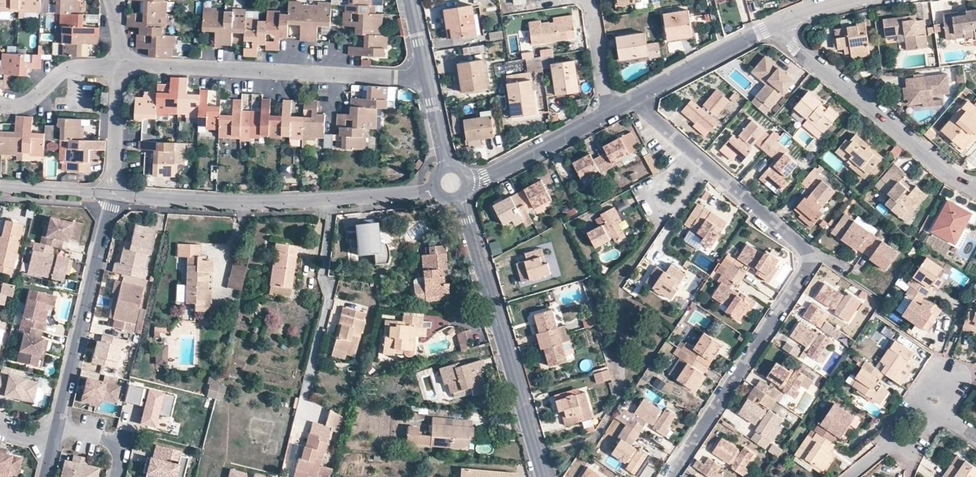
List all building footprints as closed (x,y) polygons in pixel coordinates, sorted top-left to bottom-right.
[(19,0),(0,0),(0,8),(19,9),(19,0)] [(41,0),(19,0),(19,9),(40,10),(41,0)] [(48,13),(59,13),(59,0),(54,0),(48,0),(48,13)] [(76,14),(76,1),(76,0),(54,0),(59,0),(59,13),(62,13),(76,14)] [(146,1),(146,13),(164,14),(164,0),(130,0),(146,1)] [(351,13),(359,13),(369,13),(369,0),(352,0),(352,4),(345,4),(345,12),(351,13)] [(308,41),(309,4),(288,3),(288,13),(288,21),(300,22),(299,40),(308,41)] [(331,5),(309,4),(308,41),(316,41),(317,22),(330,23),(331,5)] [(449,39),(476,35),(472,6),(444,10),(449,39)] [(223,47),(224,10),(204,9),(203,27),(215,28),(214,47),(223,47)] [(245,29),(245,19),(245,11),(224,10),(223,47),(231,47),(232,29),(245,29)] [(950,14),(941,15),(945,39),(953,37),(953,33),(962,32),(962,36),(974,35),(974,40),(975,40),(975,10),(963,12),(964,16),(964,17),(951,18),(951,19),(950,14)] [(667,40),(679,38),(679,36),(691,34),(688,11),(662,15),(667,40)] [(131,26),(135,26),(135,22),(136,13),(127,12),(126,26),(131,26)] [(351,26),(351,13),(345,12),(344,12),(343,26),(351,26)] [(81,14),(76,14),(62,13),(61,34),(98,35),(98,27),(80,27),(81,14)] [(164,14),(146,13),(146,22),(145,27),(137,26),(137,34),(145,35),(155,35),(163,35),(164,14)] [(288,21),(288,13),(267,13),(266,20),(266,28),(274,28),(279,28),(279,37),(287,37),(288,21)] [(367,35),(379,35),(379,14),(369,13),(359,13),(358,26),(355,26),(355,34),(367,35)] [(907,17),(906,16),(883,19),(886,38),(898,37),(899,43),(906,42),(907,52),(928,49),(924,20),(915,21),(915,20),(907,22),(907,17)] [(564,22),(553,23),(540,25),(540,22),(529,23),(531,45),(568,40),(567,32),(574,31),(572,17),(564,18),(564,22)] [(265,44),(265,41),(266,28),(266,20),(245,19),(245,29),(244,37),(252,37),(258,38),(257,44),(265,44)] [(850,52),(850,57),(860,56),(869,54),(864,21),(855,23),(855,26),(834,28),(836,49),(842,48),(843,48),(848,47),(849,47),(850,52)] [(489,33),(490,43),(505,41),(504,31),(489,33)] [(575,39),(574,31),(567,32),(568,40),(575,39)] [(98,35),(61,34),(60,55),(85,56),(86,43),(92,44),(98,44),(98,35)] [(145,35),(137,34),(136,48),(145,48),(145,43),(145,35)] [(619,59),(646,55),(645,45),(643,34),(617,38),(619,59)] [(163,35),(155,35),(155,43),(155,48),(149,48),(149,56),(169,57),(169,49),(170,36),(163,35)] [(384,35),(379,35),(367,35),(367,47),(348,47),(348,55),(384,57),(384,35)] [(274,41),(265,41),(265,44),(265,49),(279,50),(279,41),(274,41)] [(658,43),(645,45),(646,55),(647,58),(660,56),(658,43)] [(256,56),(257,48),(251,48),(244,48),(244,56),(256,56)] [(4,74),(12,74),(27,75),(28,67),(22,67),(22,62),(22,53),(5,52),(4,74)] [(33,67),(41,68),(42,54),(33,53),(33,62),(33,67)] [(770,84),(759,97),(770,107),(795,77),(767,53),(756,66),(769,77),(770,78),(773,80),(770,84)] [(542,72),(540,57),(526,59),(528,74),(542,72)] [(463,93),(487,90),(482,61),(458,64),(463,93)] [(556,95),(577,92),(573,62),(552,65),(556,95)] [(766,81),(767,81),(770,78),(769,77),(756,66),(752,70),(766,81)] [(12,88),(12,74),(4,74),(4,82),(3,87),(12,88)] [(909,98),(910,99),(916,104),(925,103),(933,102),(933,100),(932,95),(949,93),(947,74),(907,78),(908,87),(909,98)] [(177,114),(179,77),(170,77),(169,85),(158,84),(157,96),(157,97),(156,113),(177,114)] [(199,115),(200,98),(187,97),(187,78),(179,77),(177,114),(199,115)] [(755,94),(759,97),(770,84),(773,80),(770,78),(767,81),(765,83),(755,94)] [(513,117),(536,114),(530,81),(508,85),(513,117)] [(351,98),(351,107),(374,108),(387,108),(388,86),(367,86),(367,98),(351,98)] [(688,117),(691,115),(709,130),(717,122),(707,113),(709,111),(715,116),(728,100),(715,89),(702,104),(703,106),(701,109),(690,99),(680,110),(688,117)] [(220,127),(220,117),(220,109),(207,108),(208,90),(200,90),(200,98),(199,115),(199,126),(220,127)] [(794,107),(807,119),(823,133),(836,118),(826,109),(825,112),(818,107),(820,104),(821,103),(808,91),(794,107)] [(729,97),(734,101),(739,96),(733,92),(729,97)] [(750,101),(764,113),(770,107),(759,97),(755,94),(750,101)] [(156,113),(157,97),(135,96),(134,121),(143,121),(143,115),(156,115),(156,113)] [(282,136),(283,118),(269,118),(271,99),(261,98),(261,111),(260,135),(282,136)] [(220,117),(220,127),(219,136),(250,137),(250,134),(251,111),(241,111),(242,100),(232,99),(231,118),(220,117)] [(943,99),(933,100),(933,102),(925,103),(925,108),(944,106),(943,100),(943,99)] [(283,118),(282,136),(302,137),(303,119),(291,119),(291,100),(283,100),(283,108),(283,118)] [(312,109),(317,109),(317,101),(304,101),(304,108),(312,109)] [(975,135),(975,136),(975,109),(966,101),(939,131),(959,148),(972,132),(975,135)] [(829,106),(826,109),(836,118),(839,115),(829,107),(829,106)] [(374,108),(351,107),(351,115),(355,115),(355,120),(355,128),(363,128),(374,128),(374,108)] [(450,110),(454,131),(460,130),(457,109),(450,110)] [(261,111),(251,111),(250,134),(260,135),(261,111)] [(480,118),(464,121),(467,141),(468,141),(469,141),(479,140),(480,140),(480,138),(494,137),(491,117),(490,111),(479,113),(480,118)] [(303,119),(302,137),(324,138),(324,134),(325,114),(317,113),(316,120),(312,119),(303,119)] [(337,127),(340,127),(345,127),(345,119),(345,114),(338,114),(337,127)] [(691,115),(688,117),(694,123),(693,125),(705,136),(709,130),(691,115)] [(22,153),(24,116),(15,116),(14,124),(2,123),(1,152),(22,153)] [(44,139),(44,138),(31,137),(32,117),(24,116),(22,153),(43,154),(44,139)] [(81,125),(81,119),(58,118),(57,125),(63,126),(62,139),(69,140),(83,140),(83,125),(81,125)] [(818,138),(823,133),(807,119),(802,124),(818,138)] [(737,154),(734,157),(741,162),(751,151),(748,149),(753,143),(764,131),(751,120),(738,135),(739,137),(736,139),(732,135),(724,143),(737,154)] [(45,125),(44,138),(44,139),(53,139),(53,125),(45,125)] [(345,127),(340,127),(340,135),(345,136),(344,148),(362,149),(363,128),(355,128),(345,127)] [(769,135),(759,147),(765,152),(775,140),(779,136),(772,130),(769,135)] [(759,147),(769,135),(764,131),(753,143),(759,147)] [(143,132),(142,141),(155,141),(156,132),(143,132)] [(962,151),(975,135),(972,132),(959,148),(962,151)] [(612,164),(621,159),(640,149),(631,133),(603,148),(606,153),(600,157),(607,170),(613,167),(612,164)] [(324,134),(324,138),(324,147),(332,148),(332,135),(324,134)] [(855,134),(852,137),(861,144),(863,141),(855,134)] [(861,144),(852,137),(848,142),(845,139),(835,151),(847,161),(850,157),(868,172),(869,173),(882,157),(863,141),(861,144)] [(83,140),(69,140),(68,171),(85,172),(86,148),(105,149),(105,141),(83,140)] [(761,175),(767,180),(780,191),(787,183),(777,174),(779,171),(786,176),(797,164),(783,153),(786,150),(775,140),(765,152),(774,160),(761,175)] [(49,152),(60,149),(58,141),(47,143),(49,152)] [(142,141),(139,141),(139,150),(155,150),(158,151),(157,163),(154,163),(154,176),(177,177),(177,164),(185,164),(186,143),(155,141),(142,141)] [(722,146),(734,157),(737,154),(724,143),(722,146)] [(889,153),(895,158),(903,149),(897,144),(889,153)] [(652,174),(658,171),(649,154),(643,158),(652,174)] [(598,171),(600,174),(607,170),(600,157),(593,161),(589,155),(573,164),(582,180),(589,176),(598,172),(598,171)] [(864,178),(869,173),(868,172),(850,157),(847,161),(849,163),(848,164),(864,178)] [(622,163),(621,159),(612,164),(613,167),(622,163)] [(874,182),(882,189),(899,168),(892,162),(891,163),(874,182)] [(817,169),(814,166),(800,182),(807,188),(823,168),(820,166),(817,169)] [(899,168),(882,189),(890,196),(885,203),(899,217),(910,204),(912,205),(913,205),(923,192),(917,187),(915,190),(912,193),(899,181),(901,178),(905,174),(899,168)] [(765,183),(767,180),(761,175),(758,178),(765,183)] [(915,190),(901,178),(899,181),(912,193),(915,190)] [(803,196),(796,205),(815,222),(822,213),(814,206),(817,203),(821,207),(834,191),(821,180),(808,196),(809,197),(807,199),(803,196)] [(517,194),(527,213),(534,209),(542,204),(551,200),(541,181),(524,190),(524,191),(517,194)] [(923,193),(923,192),(913,205),(912,205),(915,208),(926,195),(923,193)] [(534,225),(527,213),(517,194),(511,198),(510,197),(493,206),(504,225),(512,221),(519,217),(520,216),(527,228),(534,225)] [(930,231),(954,244),(972,214),(947,200),(930,231)] [(691,227),(688,231),(695,236),(697,232),(704,237),(701,241),(703,243),(710,247),(715,239),(717,238),(721,233),(720,231),(726,222),(698,203),(685,223),(691,227)] [(545,210),(542,204),(534,209),(537,215),(545,210)] [(798,216),(811,227),(815,222),(796,205),(794,208),(800,213),(798,216)] [(615,243),(625,237),(618,224),(615,219),(619,217),(614,208),(600,215),(615,243)] [(863,252),(875,236),(843,213),(831,231),(856,249),(857,248),(863,252)] [(523,222),(520,216),(519,217),(512,221),(515,226),(523,222)] [(44,227),(42,235),(46,236),(50,218),(44,217),(41,227),(44,227)] [(40,243),(55,247),(61,248),(63,241),(63,238),(68,239),(78,241),(82,224),(72,221),(71,223),(50,218),(46,236),(42,235),(40,243)] [(23,225),(6,221),(2,237),(0,237),(0,275),(10,278),(23,225)] [(375,235),(378,234),(377,224),(356,226),(359,255),(374,254),(376,253),(375,235)] [(125,244),(124,244),(120,263),(118,273),(144,279),(146,269),(143,268),(147,253),(150,254),(155,231),(134,225),(131,241),(130,245),(130,246),(125,244)] [(595,248),(609,240),(602,226),(587,233),(595,248)] [(695,236),(688,231),(683,238),(699,249),(703,243),(701,241),(704,237),(697,232),(695,236)] [(897,251),(875,236),(863,252),(869,256),(869,258),(884,269),(897,251)] [(493,255),(502,253),(499,241),(491,243),(493,255)] [(65,274),(68,259),(53,256),(55,247),(40,243),(34,242),(27,272),(63,281),(65,274)] [(756,273),(765,279),(775,266),(779,259),(777,257),(779,254),(774,251),(772,254),(769,252),(766,256),(746,243),(737,258),(754,268),(757,271),(756,273)] [(187,261),(203,262),(204,245),(180,244),(179,255),(186,256),(187,256),(187,261)] [(387,244),(379,245),(380,253),(374,254),(375,264),(388,263),(389,254),(389,249),(387,244)] [(270,287),(291,290),(296,247),(276,245),(270,287)] [(429,256),(445,255),(445,247),(428,248),(429,256)] [(539,257),(542,255),(540,250),(525,254),(527,261),(516,264),(522,282),(533,279),(534,281),(540,279),(540,277),(550,274),(547,264),(545,265),(542,266),(539,257)] [(85,262),(86,255),(73,251),(71,258),(85,262)] [(444,298),(443,282),(442,277),(438,277),(437,271),(442,271),(446,271),(446,263),(443,264),(443,263),(443,255),(421,257),(424,286),(413,287),(414,305),(426,304),(426,299),(444,298)] [(936,275),(942,268),(926,257),(907,284),(911,286),(926,296),(933,285),(937,287),(943,279),(936,275)] [(205,292),(207,292),(208,273),(212,273),(212,262),(203,262),(187,261),(185,305),(194,305),(194,313),(205,313),(205,292)] [(729,270),(742,278),(746,271),(740,267),(733,263),(729,270)] [(683,275),(683,274),(684,273),(670,264),(665,271),(656,265),(645,282),(655,288),(653,289),(660,293),(661,292),(670,299),(677,290),(675,288),(683,275)] [(240,293),(246,270),(231,266),(226,289),(240,293)] [(778,268),(775,266),(765,279),(769,281),(778,268)] [(949,273),(942,268),(936,275),(943,279),(944,280),(949,273)] [(742,278),(729,270),(725,276),(737,285),(742,278)] [(689,279),(683,274),(683,275),(675,288),(677,290),(681,292),(689,279)] [(112,292),(114,293),(119,293),(122,281),(115,279),(112,292)] [(630,290),(634,284),(628,280),(624,286),(630,290)] [(122,281),(119,293),(113,316),(113,317),(116,318),(114,326),(134,331),(144,286),(122,281)] [(447,282),(443,282),(444,298),(426,299),(426,304),(427,303),(449,302),(449,301),(447,282)] [(742,314),(752,299),(742,293),(741,295),(721,282),(712,296),(728,307),(729,305),(732,307),(729,313),(738,320),(742,314)] [(3,305),(5,296),(11,297),(14,286),(0,283),(0,305),(3,305)] [(833,313),(843,320),(857,299),(847,292),(844,296),(824,283),(815,297),(831,309),(832,307),(836,309),(833,313)] [(927,319),(930,321),(932,322),(942,307),(926,296),(911,286),(904,295),(911,299),(901,314),(921,327),(927,319)] [(868,293),(862,289),(858,295),(864,299),(868,293)] [(27,327),(42,330),(44,331),(46,323),(43,322),(39,321),(43,304),(53,307),(56,296),(28,290),(20,325),(21,325),(27,327)] [(119,293),(114,293),(109,316),(113,317),(113,316),(119,293)] [(895,310),(901,314),(911,299),(904,295),(895,310)] [(758,303),(752,299),(742,314),(748,318),(758,303)] [(860,301),(857,299),(843,320),(847,322),(860,301)] [(807,309),(825,321),(829,314),(811,303),(807,309)] [(46,311),(53,307),(43,304),(39,321),(43,322),(46,311)] [(968,308),(962,327),(975,332),(975,311),(968,308)] [(346,353),(345,355),(353,357),(360,332),(362,332),(364,323),(363,323),(365,314),(343,309),(338,327),(341,328),(338,340),(335,339),(333,349),(346,353)] [(825,321),(807,309),(802,316),(821,328),(825,321)] [(536,335),(538,342),(565,334),(563,327),(557,328),(551,310),(534,315),(537,325),(539,334),(536,335)] [(585,328),(595,325),(592,315),(582,318),(585,328)] [(403,351),(403,354),(403,355),(406,357),(411,356),(412,354),(413,341),(410,341),(410,337),(413,337),(423,338),(423,329),(420,328),(421,319),(403,317),(402,323),(385,322),(382,355),(393,356),(393,353),(394,351),(403,351)] [(925,330),(930,321),(927,319),(921,327),(925,330)] [(806,347),(803,351),(809,355),(822,363),(831,349),(829,348),(833,341),(820,333),(818,337),(815,335),(816,333),(799,322),(789,335),(806,347)] [(41,350),(46,351),(48,340),(40,338),(42,330),(27,327),(21,325),(18,337),(23,338),(17,362),(37,367),(41,350)] [(154,328),(154,337),(169,337),(169,327),(154,328)] [(461,333),(467,351),(472,349),(469,341),(479,338),(475,327),(468,329),(468,331),(461,333)] [(681,350),(701,363),(706,357),(711,360),(722,345),(704,332),(694,347),(686,342),(681,350)] [(97,353),(92,352),(90,363),(114,368),(115,366),(119,347),(124,347),(126,340),(102,334),(100,342),(97,353)] [(565,334),(538,342),(541,351),(544,350),(548,364),(549,367),(566,362),(565,355),(561,343),(567,341),(565,334)] [(900,371),(908,360),(913,353),(894,340),(880,361),(885,364),(881,371),(883,373),(899,383),(905,375),(900,371)] [(572,353),(569,341),(561,343),(565,355),(572,353)] [(799,349),(787,341),(782,348),(794,356),(799,349)] [(155,345),(156,364),(168,363),(167,345),(155,345)] [(42,368),(46,351),(41,350),(37,367),(42,368)] [(701,363),(681,350),(677,356),(679,357),(687,363),(676,379),(692,389),(693,389),(703,374),(703,373),(697,369),(701,363)] [(809,355),(803,351),(800,356),(806,360),(809,355)] [(687,363),(679,357),(668,374),(676,379),(687,363)] [(707,367),(711,360),(706,357),(701,363),(707,367)] [(877,401),(886,388),(877,382),(883,373),(881,371),(861,358),(858,362),(863,365),(855,376),(858,378),(853,386),(877,401)] [(912,364),(908,360),(900,371),(905,375),(912,364)] [(447,385),(450,395),(453,394),(470,389),(471,393),(472,397),(483,393),(478,375),(474,376),(473,372),(477,371),(484,369),(481,361),(458,368),(456,364),(438,370),(443,386),(447,385)] [(707,367),(701,363),(697,369),(703,373),(707,367)] [(782,391),(792,397),(797,390),(799,391),(803,394),(807,389),(812,381),(791,367),(788,372),(776,363),(766,376),(781,386),(782,384),(784,386),(782,391)] [(596,384),(610,380),(608,370),(593,374),(596,384)] [(651,379),(644,374),(641,378),(648,383),(651,379)] [(706,376),(703,374),(693,389),(696,390),(706,376)] [(0,377),(0,395),(20,400),(22,394),(34,397),(38,383),(8,376),(8,377),(0,375),(0,377)] [(101,396),(117,400),(120,386),(88,377),(81,401),(95,404),(97,399),(100,396),(101,396)] [(659,377),(653,385),(661,391),(667,383),(659,377)] [(209,378),(207,398),(224,400),(226,386),(219,386),(220,379),(209,378)] [(642,391),(648,383),(641,378),(636,387),(642,391)] [(768,395),(776,400),(779,402),(784,394),(774,388),(772,389),(760,380),(756,387),(768,395)] [(186,400),(129,386),(125,403),(145,408),(141,425),(167,431),(170,418),(181,421),(186,400)] [(762,421),(755,431),(771,441),(781,428),(777,425),(781,419),(769,411),(767,414),(763,412),(764,410),(757,405),(759,402),(768,408),(770,407),(776,400),(768,395),(756,387),(738,413),(755,424),(759,418),(762,421)] [(888,390),(886,388),(877,401),(880,403),(888,390)] [(470,393),(471,393),(470,389),(453,394),(454,398),(470,393)] [(555,397),(556,401),(566,398),(566,397),(572,395),(574,397),(579,395),(577,390),(555,397)] [(566,418),(562,419),(564,426),(592,418),(584,393),(574,397),(572,395),(566,397),(566,398),(556,401),(559,412),(560,411),(564,410),(566,418)] [(33,403),(34,397),(22,394),(20,400),(33,403)] [(115,404),(117,400),(101,396),(100,396),(97,399),(95,404),(100,406),(101,400),(114,403),(115,404)] [(647,420),(634,412),(630,409),(635,400),(630,396),(620,413),(619,412),(615,417),(626,424),(630,418),(643,426),(647,420)] [(666,434),(670,429),(667,427),(676,413),(666,407),(663,411),(643,398),(634,412),(647,420),(654,424),(652,427),(665,436),(666,434)] [(834,403),(815,431),(830,441),(835,434),(840,437),(854,417),(834,403)] [(308,476),(317,476),(323,454),(325,455),(330,432),(341,435),(345,420),(328,410),(324,426),(312,423),(310,435),(309,435),(306,448),(304,448),(301,460),(299,459),(296,471),(309,474),(308,476)] [(643,426),(630,418),(626,424),(639,433),(643,426)] [(473,429),(471,429),(472,422),(453,421),(452,427),(444,427),(445,420),(432,419),(430,437),(418,436),(419,429),(407,428),(405,444),(451,449),(451,450),(467,451),(468,442),(472,442),(473,429)] [(639,433),(626,424),(617,437),(621,440),(612,454),(626,463),(627,461),(630,463),(626,469),(635,475),(644,462),(649,455),(639,449),(637,451),(630,446),(639,433)] [(821,469),(822,470),(832,455),(828,452),(834,444),(830,441),(815,431),(812,429),(794,455),(803,461),(806,458),(821,469)] [(766,449),(771,441),(755,431),(750,439),(766,449)] [(740,474),(745,467),(753,453),(744,447),(737,457),(734,455),(738,449),(722,438),(712,452),(729,463),(730,462),(733,464),(730,468),(740,474)] [(155,446),(152,460),(150,460),(149,465),(144,464),(142,474),(145,474),(145,476),(183,476),(187,458),(179,456),(180,451),(155,446)] [(773,446),(769,451),(778,457),(781,451),(773,446)] [(17,471),(20,458),(3,454),(2,457),(0,456),(0,476),(5,476),(7,469),(17,471)] [(98,467),(87,465),(89,458),(74,455),(72,461),(66,460),(62,476),(96,476),(98,467)] [(803,461),(794,455),(792,459),(810,471),(813,468),(820,473),(822,470),(806,458),(803,461)] [(942,476),(975,476),(975,475),(975,468),(956,455),(942,476)] [(704,464),(716,472),(721,465),(709,457),(704,464)] [(699,471),(704,464),(697,459),(692,466),(699,471)] [(716,472),(704,464),(699,471),(708,476),(720,476),(721,475),(716,472)] [(588,468),(582,476),(601,476),(588,468)] [(17,471),(7,469),(5,476),(10,476),(11,475),(16,476),(17,471)]
